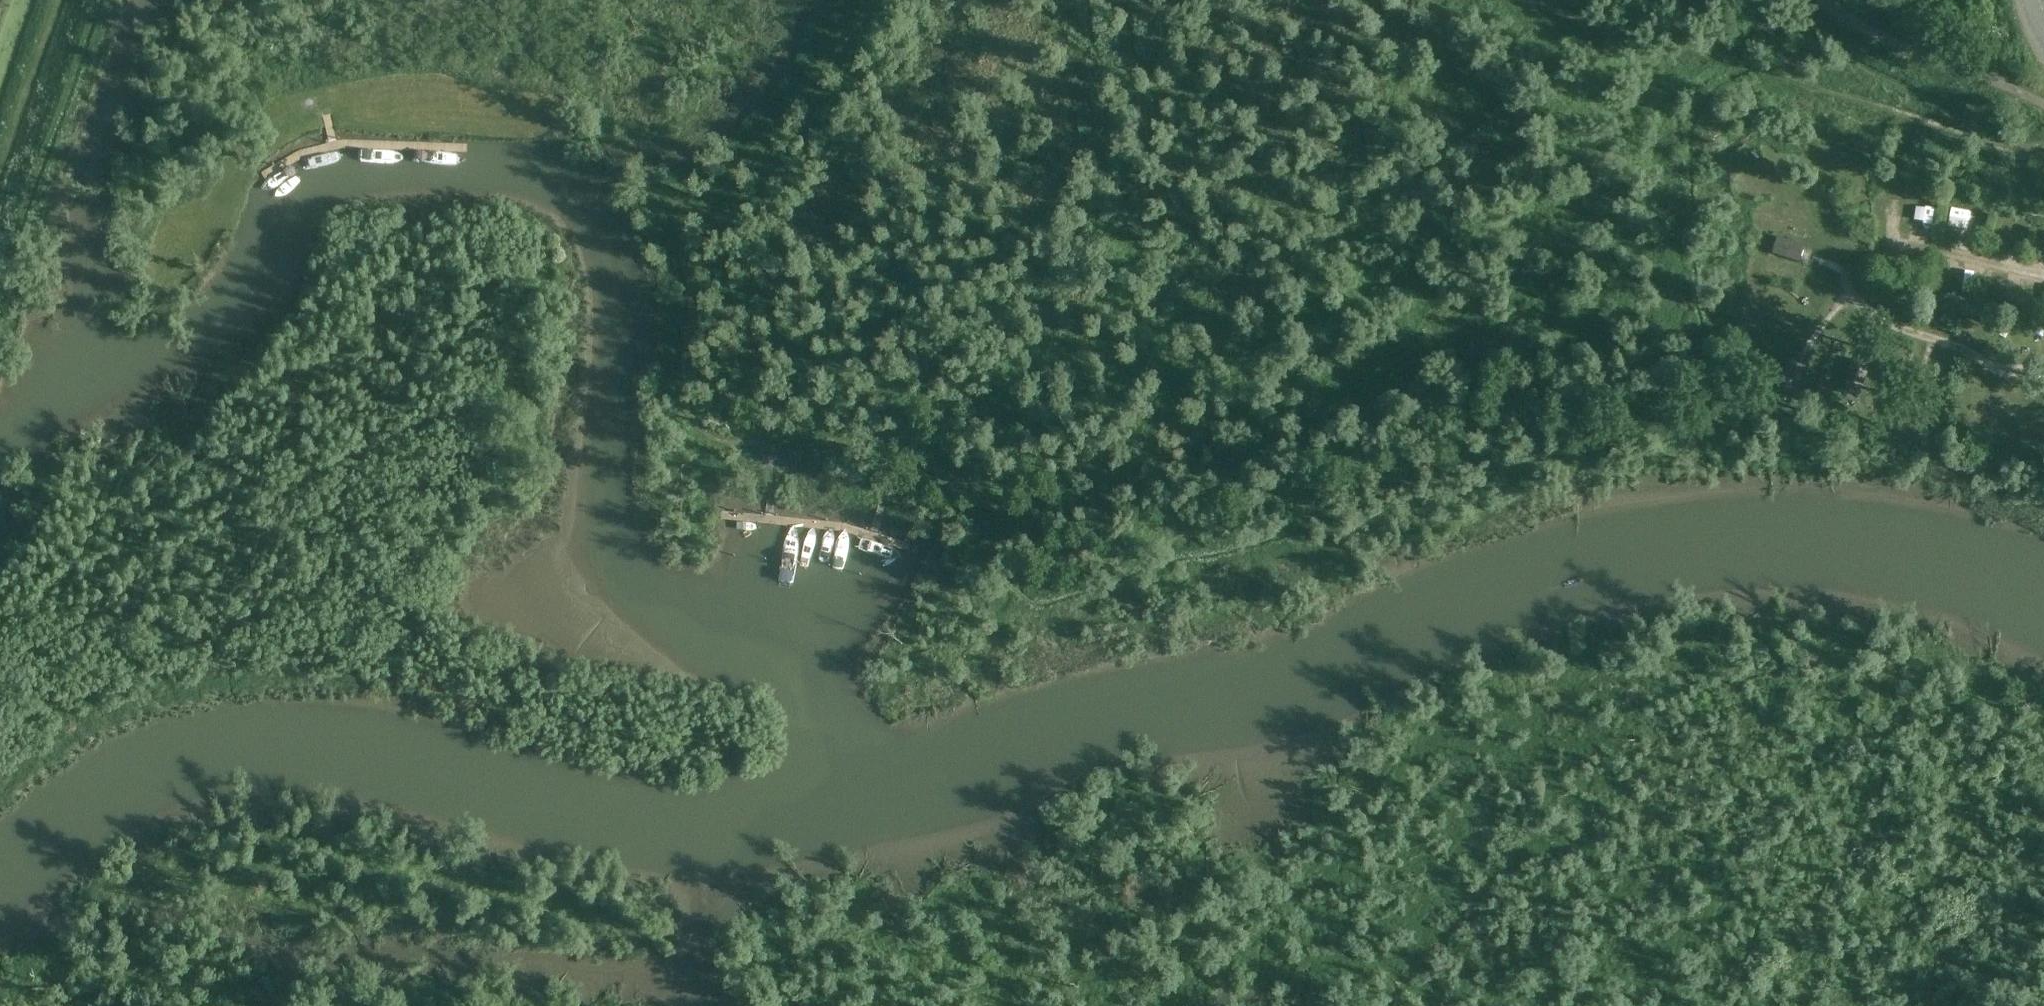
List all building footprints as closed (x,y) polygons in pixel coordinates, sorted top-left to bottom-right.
[(1805,245),(1777,236),(1772,253),(1800,262),(1805,245)] [(1809,358),(1793,351),(1781,380),(1798,387),(1809,358)] [(1870,363),(1853,358),(1845,388),(1861,393),(1870,363)]
